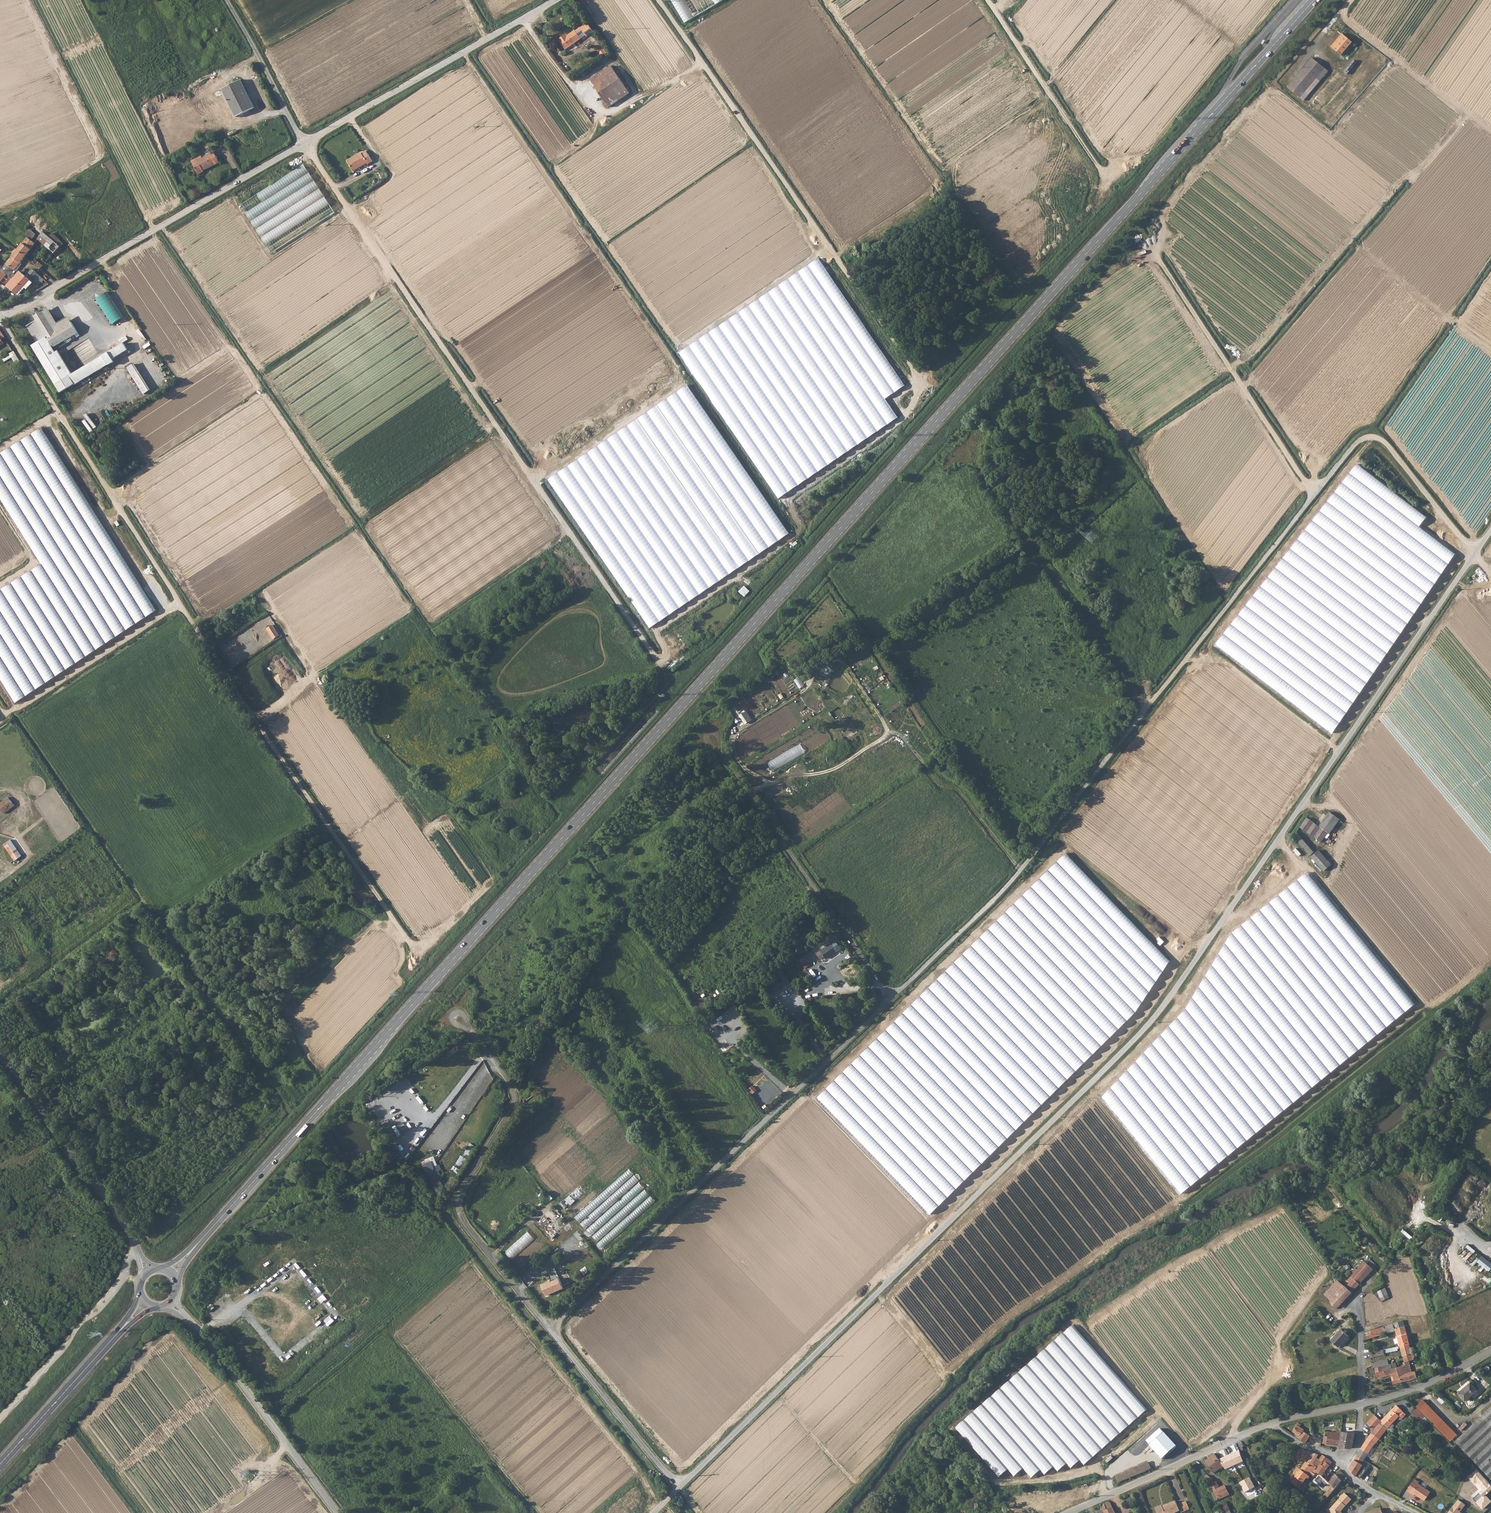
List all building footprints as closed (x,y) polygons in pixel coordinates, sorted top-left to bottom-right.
[(684,23),(723,0),(671,0),(684,23)] [(566,50),(585,36),(579,28),(567,36),(566,34),(558,40),(566,50)] [(1341,55),(1352,42),(1342,34),(1331,47),(1341,55)] [(1304,101),(1328,71),(1312,58),(1288,87),(1304,101)] [(609,107),(630,93),(615,71),(611,66),(590,80),(609,107)] [(225,94),(236,114),(237,117),(256,108),(242,80),(223,89),(225,94)] [(221,122),(236,114),(225,94),(211,101),(221,122)] [(193,161),(200,175),(206,173),(204,170),(207,169),(208,169),(221,163),(215,151),(206,156),(207,157),(204,159),(202,156),(193,161)] [(372,162),(367,151),(362,154),(361,153),(347,161),(353,171),(367,163),(368,164),(372,162)] [(335,212),(304,164),(241,204),(272,252),(335,212)] [(29,238),(19,250),(26,256),(35,244),(29,238)] [(50,238),(45,245),(52,252),(55,254),(61,247),(50,238)] [(861,259),(874,250),(870,244),(857,252),(861,259)] [(20,263),(26,256),(19,250),(13,258),(20,263)] [(46,263),(55,254),(52,252),(44,261),(46,263)] [(819,257),(680,351),(780,498),(899,418),(886,399),(906,385),(819,257)] [(13,258),(3,270),(0,274),(0,280),(7,285),(15,275),(13,273),(20,263),(13,258)] [(36,260),(34,262),(41,269),(43,267),(36,260)] [(23,275),(31,281),(34,284),(35,283),(39,286),(45,280),(33,269),(27,276),(24,274),(23,275)] [(31,281),(23,275),(20,273),(8,287),(18,294),(31,281)] [(2,297),(4,295),(8,293),(9,292),(7,290),(0,286),(0,295),(2,297)] [(108,288),(95,295),(112,325),(124,318),(108,288)] [(12,300),(15,304),(23,299),(20,295),(12,300)] [(42,310),(55,332),(72,322),(69,317),(57,324),(47,308),(42,310)] [(72,322),(55,332),(42,310),(38,313),(34,315),(35,316),(37,320),(47,337),(49,341),(74,326),(72,322)] [(29,328),(37,343),(47,337),(37,320),(35,316),(28,320),(27,319),(21,322),(25,330),(29,328)] [(49,341),(53,348),(78,333),(74,326),(49,341)] [(37,343),(32,346),(48,371),(61,393),(75,384),(76,385),(109,365),(109,366),(115,362),(113,360),(128,351),(124,344),(70,376),(53,348),(49,341),(47,337),(37,343)] [(3,357),(5,361),(13,357),(15,360),(19,358),(15,351),(3,357)] [(133,363),(126,368),(143,394),(150,390),(133,363)] [(789,532),(687,384),(548,479),(650,627),(789,532)] [(0,590),(0,677),(15,702),(159,611),(43,428),(0,454),(0,496),(43,563),(0,590)] [(1355,462),(1218,647),(1330,729),(1460,555),(1421,526),(1428,516),(1355,462)] [(741,590),(747,595),(751,591),(745,585),(741,590)] [(279,635),(272,625),(267,628),(274,639),(279,635)] [(793,680),(799,689),(804,686),(799,677),(793,680)] [(751,720),(746,711),(739,715),(745,724),(751,720)] [(767,763),(772,772),(805,754),(800,744),(767,763)] [(11,798),(0,806),(6,814),(17,807),(11,798)] [(1322,843),(1339,819),(1329,812),(1319,826),(1306,817),(1299,827),(1322,843)] [(721,838),(724,840),(730,834),(727,831),(721,838)] [(1314,852),(1297,832),(1293,836),(1310,855),(1314,852)] [(5,843),(15,861),(23,856),(13,839),(5,843)] [(1324,871),(1331,864),(1319,850),(1311,857),(1324,871)] [(1170,961),(1067,855),(817,1096),(931,1213),(1139,1013),(1170,961)] [(1417,1004),(1308,872),(1233,931),(1187,1009),(1104,1097),(1183,1194),(1417,1004)] [(841,949),(830,933),(815,944),(819,951),(816,953),(820,959),(824,956),(826,959),(841,949)] [(781,976),(772,984),(778,992),(787,984),(781,976)] [(818,991),(824,987),(820,981),(814,984),(818,991)] [(756,1091),(752,1086),(747,1090),(752,1095),(756,1091)] [(394,1127),(399,1136),(410,1130),(404,1121),(394,1127)] [(469,1142),(454,1171),(462,1175),(477,1146),(469,1142)] [(435,1156),(423,1160),(432,1188),(445,1184),(440,1171),(443,1170),(441,1164),(438,1165),(435,1156)] [(657,1202),(630,1170),(574,1217),(601,1249),(657,1202)] [(591,1191),(570,1210),(575,1215),(595,1196),(591,1191)] [(339,1219),(331,1221),(333,1229),(341,1227),(339,1219)] [(310,1228),(314,1234),(321,1230),(317,1224),(310,1228)] [(534,1240),(527,1232),(505,1252),(512,1260),(534,1240)] [(307,1241),(300,1243),(303,1252),(310,1249),(307,1241)] [(274,1264),(281,1261),(279,1254),(272,1256),(274,1264)] [(1490,1270),(1490,1262),(1483,1256),(1478,1262),(1490,1271),(1490,1270)] [(1352,1292),(1376,1265),(1370,1260),(1367,1264),(1364,1262),(1354,1273),(1352,1278),(1354,1280),(1348,1285),(1345,1287),(1332,1300),(1331,1301),(1337,1307),(1352,1292)] [(406,1274),(412,1268),(407,1263),(401,1269),(406,1274)] [(363,1283),(370,1277),(365,1272),(359,1277),(363,1283)] [(546,1296),(563,1289),(559,1278),(550,1282),(550,1281),(541,1285),(546,1296)] [(1332,1300),(1345,1287),(1339,1280),(1326,1293),(1332,1300)] [(339,1285),(333,1290),(338,1296),(344,1291),(339,1285)] [(1381,1296),(1388,1293),(1385,1287),(1378,1290),(1381,1296)] [(313,1301),(317,1307),(323,1303),(319,1297),(313,1301)] [(263,1309),(269,1304),(265,1298),(258,1303),(263,1309)] [(346,1305),(352,1311),(357,1306),(351,1300),(346,1305)] [(298,1312),(304,1307),(299,1301),(293,1305),(298,1312)] [(290,1308),(284,1313),(290,1319),(295,1314),(290,1308)] [(334,1316),(339,1321),(345,1316),(339,1311),(334,1316)] [(302,1317),(308,1323),(313,1318),(308,1312),(302,1317)] [(323,1332),(329,1327),(324,1321),(319,1326),(323,1332)] [(288,1327),(292,1334),(299,1330),(294,1323),(288,1327)] [(1383,1330),(1384,1334),(1396,1330),(1394,1323),(1385,1326),(1386,1329),(1383,1330)] [(262,1324),(256,1328),(262,1335),(267,1331),(262,1324)] [(1148,1410),(1075,1326),(957,1428),(1000,1477),(1009,1470),(1015,1477),(1024,1469),(1032,1479),(1041,1471),(1045,1476),(1055,1467),(1059,1472),(1068,1465),(1071,1469),(1081,1461),(1085,1465),(1148,1410)] [(1409,1344),(1406,1333),(1405,1326),(1397,1328),(1397,1329),(1401,1346),(1409,1344)] [(1341,1328),(1331,1338),(1339,1346),(1349,1335),(1341,1328)] [(1366,1334),(1368,1340),(1384,1334),(1383,1330),(1382,1328),(1366,1334)] [(273,1334),(278,1339),(284,1334),(278,1329),(273,1334)] [(1330,1343),(1322,1337),(1316,1344),(1323,1350),(1330,1343)] [(318,1352),(323,1347),(318,1342),(313,1346),(318,1352)] [(1413,1359),(1409,1344),(1401,1346),(1405,1362),(1409,1361),(1411,1360),(1411,1359),(1413,1359)] [(288,1371),(294,1366),(289,1360),(283,1364),(288,1371)] [(1405,1365),(1398,1367),(1401,1382),(1417,1377),(1415,1371),(1413,1373),(1409,1361),(1405,1362),(1405,1365)] [(1395,1384),(1401,1382),(1398,1367),(1384,1370),(1383,1366),(1375,1367),(1378,1378),(1391,1374),(1395,1384)] [(293,1375),(286,1379),(290,1385),(297,1381),(293,1375)] [(1471,1381),(1458,1392),(1464,1400),(1477,1389),(1471,1381)] [(1456,1433),(1422,1398),(1415,1405),(1448,1440),(1456,1433)] [(1454,1440),(1490,1479),(1490,1404),(1454,1440)] [(1392,1423),(1399,1416),(1398,1415),(1402,1411),(1397,1405),(1381,1421),(1380,1423),(1386,1429),(1392,1423)] [(1386,1429),(1380,1423),(1381,1421),(1374,1415),(1366,1423),(1373,1430),(1371,1432),(1379,1439),(1386,1429)] [(1299,1436),(1298,1438),(1306,1443),(1310,1435),(1307,1433),(1307,1432),(1304,1429),(1304,1430),(1299,1427),(1301,1424),(1298,1422),(1297,1422),(1295,1424),(1297,1426),(1293,1432),(1299,1436)] [(1154,1440),(1151,1443),(1164,1457),(1176,1446),(1159,1428),(1151,1436),(1154,1440)] [(1323,1443),(1336,1445),(1350,1448),(1352,1447),(1355,1434),(1342,1432),(1341,1433),(1329,1432),(1328,1435),(1325,1435),(1323,1443)] [(1361,1477),(1367,1469),(1363,1466),(1365,1464),(1362,1462),(1373,1446),(1376,1448),(1381,1441),(1379,1439),(1371,1432),(1366,1440),(1350,1467),(1356,1475),(1357,1474),(1361,1477)] [(1161,1459),(1164,1457),(1151,1443),(1149,1445),(1161,1459)] [(1227,1453),(1218,1459),(1223,1467),(1241,1454),(1237,1448),(1238,1448),(1236,1443),(1225,1448),(1227,1453)] [(1310,1452),(1296,1448),(1295,1449),(1294,1453),(1297,1455),(1295,1458),(1301,1462),(1304,1457),(1305,1458),(1310,1452)] [(1317,1457),(1319,1454),(1312,1452),(1291,1485),(1298,1491),(1311,1473),(1313,1477),(1315,1475),(1317,1477),(1320,1475),(1315,1471),(1318,1468),(1312,1463),(1317,1457)] [(1323,1463),(1322,1462),(1319,1459),(1323,1455),(1319,1454),(1317,1457),(1312,1463),(1318,1468),(1320,1464),(1322,1465),(1323,1463)] [(1214,1473),(1223,1467),(1218,1459),(1215,1455),(1209,1459),(1207,1457),(1203,1459),(1214,1473)] [(1320,1475),(1321,1476),(1332,1462),(1323,1455),(1319,1459),(1322,1462),(1323,1463),(1322,1465),(1320,1464),(1318,1468),(1315,1471),(1320,1475)] [(1148,1462),(1115,1477),(1118,1483),(1150,1469),(1148,1462)] [(1335,1490),(1343,1480),(1346,1476),(1340,1470),(1333,1477),(1329,1474),(1325,1479),(1335,1490)] [(1208,1476),(1205,1478),(1213,1493),(1214,1493),(1218,1501),(1229,1495),(1225,1486),(1220,1488),(1216,1482),(1215,1483),(1213,1479),(1211,1480),(1210,1478),(1209,1478),(1208,1476)] [(1239,1485),(1236,1486),(1238,1489),(1243,1484),(1238,1476),(1235,1478),(1235,1479),(1239,1485)] [(1420,1481),(1415,1478),(1407,1489),(1411,1493),(1412,1491),(1424,1500),(1430,1491),(1419,1482),(1420,1481)] [(1248,1500),(1255,1496),(1252,1487),(1245,1491),(1248,1500)] [(1461,1512),(1467,1505),(1459,1499),(1449,1512),(1463,1512),(1461,1512)] [(1331,1512),(1342,1512),(1341,1511),(1346,1507),(1339,1500),(1330,1510),(1331,1512)] [(1161,1506),(1156,1508),(1158,1512),(1174,1512),(1179,1511),(1180,1512),(1188,1509),(1185,1501),(1176,1505),(1175,1501),(1164,1506),(1164,1507),(1162,1508),(1161,1506)] [(1107,1510),(1113,1508),(1111,1503),(1109,1502),(1104,1504),(1107,1510)] [(1221,1512),(1231,1512),(1225,1502),(1218,1507),(1221,1512)] [(1104,1504),(1100,1505),(1103,1512),(1115,1512),(1113,1508),(1107,1510),(1104,1504)]
